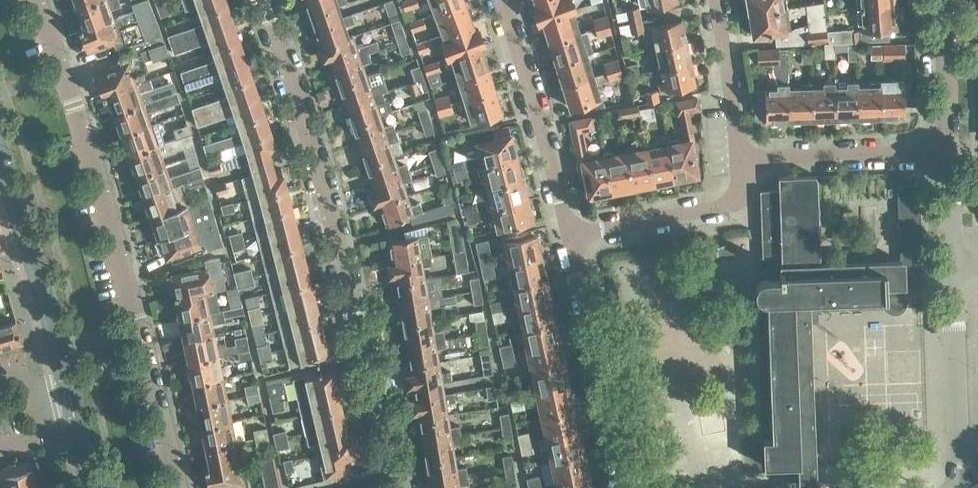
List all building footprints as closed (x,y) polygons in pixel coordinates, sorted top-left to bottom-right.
[(78,9),(102,0),(75,0),(78,9)] [(80,32),(115,20),(111,8),(121,4),(120,0),(102,0),(78,9),(84,26),(79,27),(80,32)] [(131,11),(136,10),(134,3),(143,0),(130,0),(131,1),(128,3),(131,11)] [(135,21),(138,20),(145,38),(140,40),(141,44),(164,36),(163,33),(150,0),(143,0),(134,3),(136,10),(131,11),(135,21)] [(155,0),(158,8),(170,4),(169,0),(155,0)] [(202,12),(227,3),(226,0),(184,0),(187,8),(199,4),(202,12)] [(312,14),(339,5),(347,2),(346,0),(307,0),(312,14)] [(396,12),(392,0),(388,0),(382,2),(387,15),(396,12)] [(407,22),(410,21),(406,9),(418,5),(416,0),(400,0),(400,1),(397,2),(404,23),(407,22)] [(435,14),(464,3),(464,0),(430,0),(435,14)] [(574,11),(577,10),(574,0),(540,0),(537,1),(538,5),(534,7),(540,22),(544,20),(574,11)] [(751,13),(782,8),(781,0),(745,0),(746,3),(750,7),(751,13)] [(800,15),(799,12),(807,11),(809,23),(810,30),(803,31),(805,43),(828,40),(826,30),(824,1),(786,7),(788,17),(800,15)] [(233,21),(227,3),(202,12),(205,19),(167,32),(171,43),(233,21)] [(435,14),(443,35),(473,24),(464,3),(435,14)] [(173,11),(170,4),(158,8),(160,16),(173,11)] [(896,28),(894,4),(861,7),(863,30),(896,28)] [(312,14),(323,45),(349,36),(346,25),(354,23),(351,14),(343,17),(339,5),(312,14)] [(628,9),(631,22),(642,20),(639,6),(628,9)] [(790,29),(788,17),(786,7),(782,8),(751,13),(752,19),(750,24),(750,29),(754,32),(755,35),(774,32),(790,29)] [(544,20),(551,42),(581,33),(574,11),(544,20)] [(592,18),(594,27),(609,23),(606,14),(592,18)] [(422,18),(408,23),(412,33),(426,28),(422,18)] [(651,25),(654,36),(657,49),(688,42),(683,18),(651,25)] [(389,22),(396,42),(405,39),(398,19),(389,22)] [(115,20),(80,32),(88,52),(114,43),(116,48),(140,40),(145,38),(138,20),(135,21),(118,28),(115,20)] [(631,33),(632,33),(645,30),(642,20),(631,22),(628,23),(631,33)] [(212,51),(240,42),(233,21),(171,43),(174,51),(208,39),(212,51)] [(611,33),(609,23),(594,27),(597,37),(611,33)] [(774,45),(805,43),(803,31),(810,30),(809,23),(790,29),(774,32),(774,45)] [(446,60),(451,58),(482,48),(481,45),(484,43),(479,28),(475,29),(473,24),(443,35),(444,39),(440,40),(446,60)] [(851,28),(826,30),(828,40),(828,42),(854,41),(853,30),(851,30),(851,28)] [(551,42),(558,64),(588,55),(581,33),(551,42)] [(103,95),(136,82),(145,79),(143,74),(152,71),(148,60),(170,54),(164,36),(141,44),(143,49),(119,57),(121,63),(95,72),(103,95)] [(349,37),(349,36),(323,45),(320,46),(324,59),(330,57),(333,65),(367,53),(367,52),(379,48),(376,40),(362,45),(361,42),(356,44),(353,36),(349,37)] [(432,48),(428,38),(415,43),(418,53),(432,48)] [(405,39),(396,42),(400,55),(409,52),(405,39)] [(247,60),(240,42),(212,51),(215,59),(180,70),(183,80),(247,60)] [(688,42),(657,49),(661,70),(693,63),(688,42)] [(833,43),(824,43),(824,57),(833,57),(833,43)] [(905,43),(883,44),(883,58),(905,57),(905,43)] [(881,44),(870,44),(870,58),(881,58),(881,44)] [(857,60),(857,45),(847,45),(847,60),(857,60)] [(788,47),(779,47),(757,49),(758,64),(773,63),(773,69),(778,83),(778,88),(764,89),(765,121),(769,121),(770,123),(778,123),(780,120),(789,120),(789,86),(788,47)] [(488,68),(482,48),(451,58),(457,77),(488,68)] [(811,48),(801,48),(801,62),(811,62),(811,48)] [(333,65),(339,84),(367,74),(363,63),(370,61),(367,53),(333,65)] [(558,64),(565,86),(595,77),(588,55),(558,64)] [(607,73),(620,69),(617,57),(603,61),(607,73)] [(253,79),(247,60),(183,80),(186,90),(224,77),(227,86),(253,79)] [(440,69),(436,60),(422,65),(426,75),(440,69)] [(638,74),(636,63),(624,66),(626,76),(638,74)] [(693,63),(661,70),(666,90),(697,82),(693,63)] [(409,68),(414,81),(422,78),(418,65),(409,68)] [(457,77),(464,99),(495,90),(488,68),(457,77)] [(621,69),(620,69),(607,73),(609,81),(614,102),(628,98),(622,74),(621,69)] [(376,71),(367,74),(339,84),(347,104),(382,93),(379,83),(381,83),(376,71)] [(824,85),(812,85),(812,119),(814,119),(816,122),(823,122),(825,118),(836,118),(835,84),(835,81),(834,76),(824,77),(824,81),(824,85)] [(595,77),(565,86),(571,106),(602,97),(595,77)] [(426,89),(422,78),(414,81),(417,92),(426,89)] [(904,78),(881,79),(882,116),(884,116),(886,119),(893,119),(894,116),(905,115),(904,78)] [(139,91),(136,82),(103,95),(103,97),(108,96),(114,113),(176,90),(173,79),(148,88),(139,91)] [(259,97),(253,79),(227,86),(229,96),(191,108),(194,117),(259,97)] [(870,83),(858,83),(859,117),(861,117),(862,120),(870,120),(871,117),(882,116),(881,79),(869,80),(870,83)] [(835,84),(836,118),(838,118),(839,121),(847,121),(848,118),(859,117),(858,83),(858,80),(847,81),(847,84),(835,84)] [(802,119),(812,119),(812,85),(812,82),(801,82),(801,85),(789,86),(789,120),(791,120),(793,123),(800,122),(802,119)] [(648,101),(659,99),(657,89),(646,92),(648,101)] [(114,113),(122,135),(151,124),(147,112),(180,100),(176,90),(114,113)] [(501,111),(495,90),(464,99),(471,121),(501,111)] [(384,99),(382,93),(347,104),(353,124),(380,115),(375,102),(384,99)] [(436,107),(449,103),(447,94),(433,98),(436,107)] [(235,114),(238,123),(265,115),(259,97),(194,117),(197,126),(235,114)] [(692,128),(689,111),(700,109),(698,97),(676,102),(678,113),(679,113),(682,129),(692,128)] [(416,110),(420,122),(429,119),(422,100),(410,104),(412,112),(416,110)] [(456,129),(449,103),(436,107),(443,132),(456,129)] [(637,105),(617,109),(619,118),(639,114),(638,110),(637,105)] [(638,110),(639,114),(639,118),(651,116),(649,107),(638,110)] [(619,118),(617,109),(604,111),(606,121),(619,118)] [(271,131),(265,115),(238,123),(240,131),(202,143),(205,153),(243,142),(272,133),(271,131)] [(384,127),(380,115),(353,124),(360,144),(396,132),(393,123),(384,127)] [(591,116),(581,119),(583,132),(584,132),(594,129),(593,126),(591,116)] [(429,119),(420,122),(424,135),(433,132),(429,119)] [(122,135),(129,155),(166,141),(159,121),(151,124),(122,135)] [(187,124),(173,128),(177,137),(190,132),(187,123),(187,124)] [(466,169),(483,165),(517,156),(514,146),(517,144),(515,137),(512,136),(509,125),(493,128),(494,135),(476,139),(480,155),(464,160),(464,161),(466,169)] [(684,138),(669,141),(676,178),(683,177),(685,179),(692,178),(693,175),(699,174),(698,172),(697,173),(694,157),(698,156),(692,128),(682,129),(684,138)] [(129,155),(136,176),(166,166),(161,154),(168,152),(181,147),(194,143),(190,132),(177,137),(129,155)] [(398,139),(396,132),(360,144),(367,164),(394,155),(403,152),(402,150),(404,149),(400,138),(398,139)] [(277,152),(272,133),(243,142),(246,151),(234,154),(237,164),(248,161),(249,162),(270,156),(271,156),(270,154),(277,152)] [(588,157),(585,137),(573,139),(581,177),(586,175),(589,194),(587,194),(588,196),(599,193),(600,196),(608,194),(609,191),(613,190),(607,153),(588,157)] [(669,141),(648,145),(655,182),(662,181),(664,183),(672,181),(673,179),(676,178),(669,141)] [(651,183),(655,182),(648,145),(628,149),(634,186),(641,185),(643,187),(651,186),(651,183)] [(427,150),(431,162),(440,159),(436,148),(427,150)] [(628,149),(607,153),(613,190),(620,189),(621,191),(629,190),(630,187),(634,186),(628,149)] [(367,164),(374,184),(410,172),(406,161),(398,165),(394,155),(367,164)] [(274,170),(270,156),(249,162),(252,174),(241,177),(243,186),(254,184),(257,195),(286,187),(281,168),(274,170)] [(483,165),(488,186),(524,177),(522,167),(519,166),(517,156),(483,165)] [(220,168),(218,159),(208,162),(211,171),(220,168)] [(440,159),(431,162),(435,176),(444,173),(440,159)] [(455,172),(466,169),(464,161),(453,164),(455,172)] [(166,166),(136,176),(144,197),(182,184),(182,183),(204,175),(201,165),(169,176),(166,166)] [(468,177),(466,169),(455,172),(457,179),(468,177)] [(412,178),(410,172),(374,184),(376,190),(371,192),(375,205),(381,203),(408,194),(404,181),(412,178)] [(816,175),(779,176),(779,189),(760,190),(763,269),(764,269),(764,267),(782,266),(782,267),(780,267),(780,277),(766,277),(765,278),(762,278),(761,280),(760,281),(759,281),(758,283),(757,284),(757,285),(756,286),(756,289),(756,291),(757,294),(757,295),(759,297),(760,298),(762,299),(764,300),(766,301),(771,437),(763,438),(764,466),(799,464),(799,472),(799,482),(817,481),(815,464),(809,303),(817,303),(817,300),(885,297),(886,301),(884,300),(885,302),(885,303),(886,304),(887,306),(889,308),(890,309),(892,309),(893,310),(894,310),(896,310),(897,310),(899,309),(901,308),(902,307),(903,306),(904,305),(904,303),(904,302),(904,301),(904,283),(902,283),(902,273),(922,273),(919,202),(904,203),(906,259),(819,262),(816,175)] [(524,177),(488,186),(494,209),(527,200),(525,189),(527,187),(524,177)] [(225,181),(215,183),(217,192),(227,189),(225,181)] [(144,197),(151,217),(180,207),(176,197),(185,194),(182,184),(144,197)] [(903,184),(904,203),(919,202),(919,184),(903,184)] [(248,197),(252,215),(291,205),(286,187),(257,195),(248,197)] [(452,201),(448,188),(439,191),(443,204),(452,201)] [(408,194),(381,203),(387,223),(424,211),(421,201),(412,204),(408,194)] [(180,207),(151,217),(159,239),(160,239),(220,219),(214,196),(180,207)] [(494,209),(499,229),(533,221),(532,219),(534,217),(533,209),(529,209),(527,200),(494,209)] [(233,211),(231,202),(219,205),(221,214),(233,211)] [(462,206),(464,215),(477,212),(474,202),(462,206)] [(296,224),(291,205),(252,215),(257,234),(296,224)] [(479,220),(477,212),(464,215),(467,224),(479,220)] [(456,218),(448,220),(453,252),(466,249),(464,237),(459,221),(456,218)] [(220,219),(160,239),(160,240),(157,241),(161,252),(164,251),(167,258),(171,257),(173,262),(227,243),(220,219)] [(301,243),(296,224),(257,234),(262,253),(301,243)] [(537,235),(536,233),(532,234),(531,229),(503,235),(509,263),(541,256),(539,244),(541,243),(540,236),(537,235)] [(231,241),(243,238),(241,231),(229,234),(231,241)] [(390,240),(393,261),(431,255),(429,246),(420,247),(418,236),(390,240)] [(246,246),(243,238),(231,241),(234,250),(246,246)] [(262,253),(266,272),(306,262),(301,243),(262,253)] [(464,250),(455,252),(451,252),(455,273),(467,271),(464,250)] [(431,255),(393,261),(388,262),(390,275),(396,274),(397,283),(425,278),(423,265),(433,264),(431,255)] [(478,259),(479,268),(492,265),(490,256),(478,259)] [(509,263),(514,284),(548,276),(546,268),(544,267),(541,256),(509,263)] [(175,295),(175,298),(216,289),(225,288),(219,257),(205,260),(206,267),(172,274),(173,281),(169,282),(172,294),(175,293),(176,295),(175,295)] [(271,291),(311,281),(306,262),(266,272),(271,291)] [(494,277),(492,265),(479,268),(482,279),(494,277)] [(252,267),(234,272),(236,280),(255,275),(252,267)] [(236,280),(238,287),(238,288),(257,283),(255,275),(236,280)] [(550,284),(548,276),(514,284),(518,305),(550,298),(547,286),(550,284)] [(468,279),(470,291),(480,289),(477,277),(468,279)] [(427,289),(425,278),(397,283),(401,303),(438,297),(436,288),(427,289)] [(316,300),(311,281),(271,291),(276,310),(316,300)] [(227,290),(231,307),(243,304),(238,288),(238,287),(227,290)] [(216,289),(175,298),(179,317),(220,309),(216,289)] [(480,289),(470,291),(473,305),(482,303),(480,289)] [(439,305),(438,297),(401,303),(404,324),(432,319),(430,307),(439,305)] [(518,305),(523,328),(558,320),(556,312),(553,311),(550,298),(518,305)] [(320,319),(316,300),(276,310),(281,329),(320,319)] [(488,303),(490,311),(503,308),(501,300),(488,303)] [(220,309),(179,317),(184,340),(216,334),(214,322),(226,319),(225,315),(244,312),(243,304),(231,307),(220,309)] [(247,317),(260,313),(258,306),(245,309),(247,317)] [(503,308),(490,311),(493,323),(505,320),(503,308)] [(262,322),(260,313),(247,317),(249,325),(262,322)] [(325,338),(320,319),(281,329),(286,348),(325,338)] [(404,324),(408,345),(444,339),(443,329),(434,331),(432,319),(404,324)] [(485,331),(483,319),(474,320),(476,333),(485,331)] [(23,343),(16,320),(0,325),(0,350),(23,343)] [(559,329),(558,320),(523,328),(528,350),(560,343),(557,330),(559,329)] [(485,331),(476,333),(478,347),(488,345),(485,331)] [(216,334),(184,340),(188,361),(221,355),(216,334)] [(468,335),(448,338),(450,347),(470,344),(468,335)] [(232,338),(235,352),(247,350),(244,336),(232,338)] [(330,359),(325,338),(286,348),(290,366),(316,360),(317,362),(330,359)] [(446,346),(444,339),(408,345),(411,365),(439,361),(437,348),(446,346)] [(267,343),(255,346),(259,363),(271,360),(267,343)] [(528,350),(533,371),(567,364),(565,357),(563,355),(560,343),(528,350)] [(498,346),(500,356),(512,353),(510,344),(498,346)] [(459,348),(448,350),(450,359),(460,357),(459,348)] [(249,358),(247,350),(235,352),(237,361),(249,358)] [(512,353),(500,356),(502,367),(514,364),(512,353)] [(188,361),(193,384),(225,377),(221,355),(188,361)] [(409,387),(414,386),(443,382),(451,381),(450,370),(441,372),(439,361),(411,365),(412,372),(407,373),(409,387)] [(490,361),(480,362),(482,376),(492,374),(490,361)] [(569,373),(567,364),(533,371),(538,396),(570,389),(567,374),(569,373)] [(293,375),(298,399),(337,390),(332,366),(319,369),(293,375)] [(230,398),(225,377),(193,384),(197,405),(230,398)] [(286,392),(284,381),(283,378),(266,382),(271,403),(284,400),(282,393),(286,392)] [(446,402),(445,393),(443,382),(414,386),(416,398),(410,399),(413,412),(418,411),(420,419),(448,414),(457,413),(455,400),(446,402)] [(245,395),(257,392),(255,383),(243,386),(245,395)] [(485,387),(487,401),(496,399),(494,386),(485,387)] [(507,391),(509,400),(521,397),(519,388),(507,391)] [(538,396),(542,416),(576,409),(575,400),(572,399),(570,389),(538,396)] [(303,418),(342,409),(337,390),(298,399),(303,418)] [(258,400),(257,392),(245,395),(246,403),(258,400)] [(521,397),(509,400),(511,411),(524,409),(521,397)] [(197,405),(201,426),(234,420),(230,398),(197,405)] [(286,408),(284,400),(271,403),(273,411),(286,408)] [(307,438),(346,429),(342,409),(303,418),(307,438)] [(578,417),(576,409),(542,416),(547,437),(579,430),(576,419),(578,417)] [(450,426),(448,414),(420,419),(423,440),(461,433),(459,425),(450,426)] [(498,415),(500,426),(509,425),(508,414),(498,415)] [(201,426),(206,448),(239,441),(234,420),(201,426)] [(509,425),(500,426),(502,441),(512,440),(509,425)] [(255,438),(267,436),(265,428),(253,430),(255,438)] [(320,442),(323,454),(358,446),(354,431),(347,432),(346,429),(307,438),(309,444),(320,442)] [(549,446),(552,459),(586,452),(585,444),(581,444),(579,430),(547,437),(539,439),(541,448),(549,446)] [(273,442),(285,439),(284,431),(271,434),(273,442)] [(516,435),(518,444),(531,441),(529,432),(516,435)] [(427,461),(455,456),(453,443),(462,442),(461,433),(423,440),(427,461)] [(269,445),(267,436),(255,438),(256,447),(269,445)] [(287,448),(285,439),(273,442),(275,450),(287,448)] [(205,467),(206,472),(244,464),(239,441),(206,448),(209,466),(205,467)] [(531,441),(518,444),(520,455),(533,453),(531,441)] [(362,462),(361,459),(358,446),(323,454),(324,461),(320,462),(324,479),(338,476),(337,473),(353,470),(351,464),(362,462)] [(588,461),(586,452),(552,459),(557,482),(588,475),(586,462),(588,461)] [(501,457),(503,470),(513,469),(511,455),(501,457)] [(468,474),(466,466),(457,467),(455,456),(427,461),(430,480),(468,474)] [(262,487),(278,487),(271,457),(256,460),(262,487)] [(290,459),(281,461),(284,473),(293,472),(290,459)] [(26,464),(25,461),(21,462),(21,461),(11,463),(11,464),(7,465),(8,466),(0,468),(0,487),(32,487),(35,487),(37,484),(36,479),(34,478),(31,468),(27,469),(26,464)] [(244,464),(206,472),(209,487),(234,487),(237,487),(252,487),(247,468),(245,469),(244,464)] [(515,482),(513,469),(503,470),(505,483),(515,482)] [(468,474),(430,480),(431,487),(460,487),(459,483),(469,481),(468,474)] [(558,487),(593,487),(591,487),(588,475),(557,482),(558,487)] [(527,487),(540,485),(538,476),(525,479),(527,487)]
